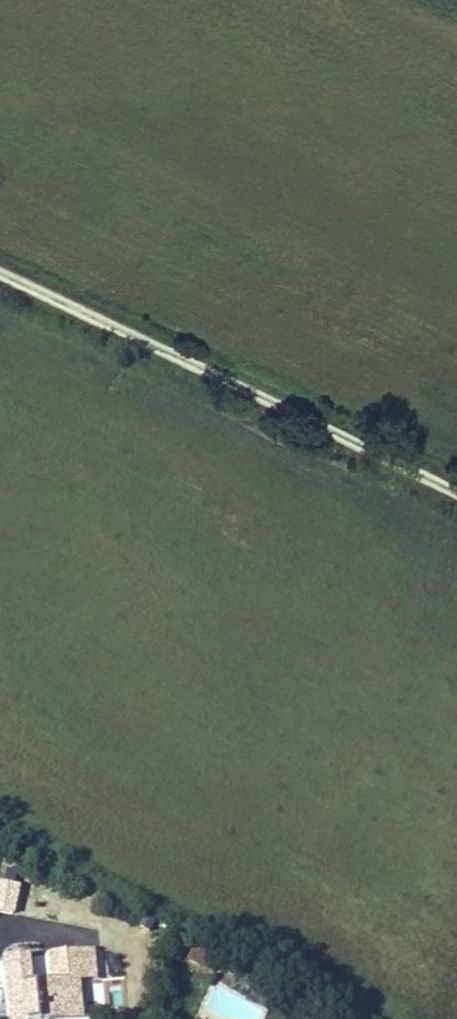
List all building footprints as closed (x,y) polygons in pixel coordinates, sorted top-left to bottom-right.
[(95,950),(76,952),(80,985),(99,982),(95,950)] [(221,962),(198,950),(191,963),(215,975),(221,962)] [(5,959),(13,1018),(78,1018),(84,1018),(80,985),(76,952),(54,955),(58,984),(32,988),(28,956),(5,959)]
